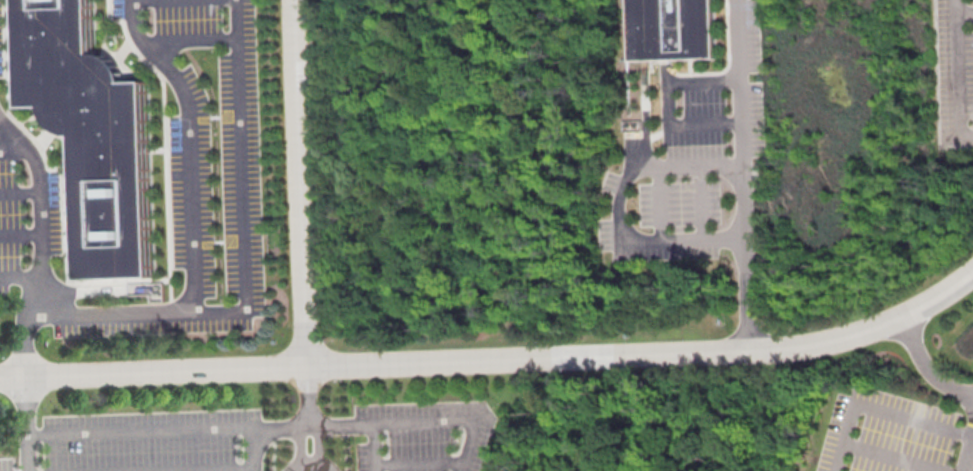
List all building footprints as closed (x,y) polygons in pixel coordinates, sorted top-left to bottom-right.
[(18,103),(13,0),(87,0),(89,51),(100,52),(110,58),(117,68),(120,79),(142,78),(150,274),(78,277),(71,132),(68,132),(58,129),(51,123),(42,114),(40,102),(18,103)] [(636,61),(634,0),(717,0),(719,58),(636,61)]
